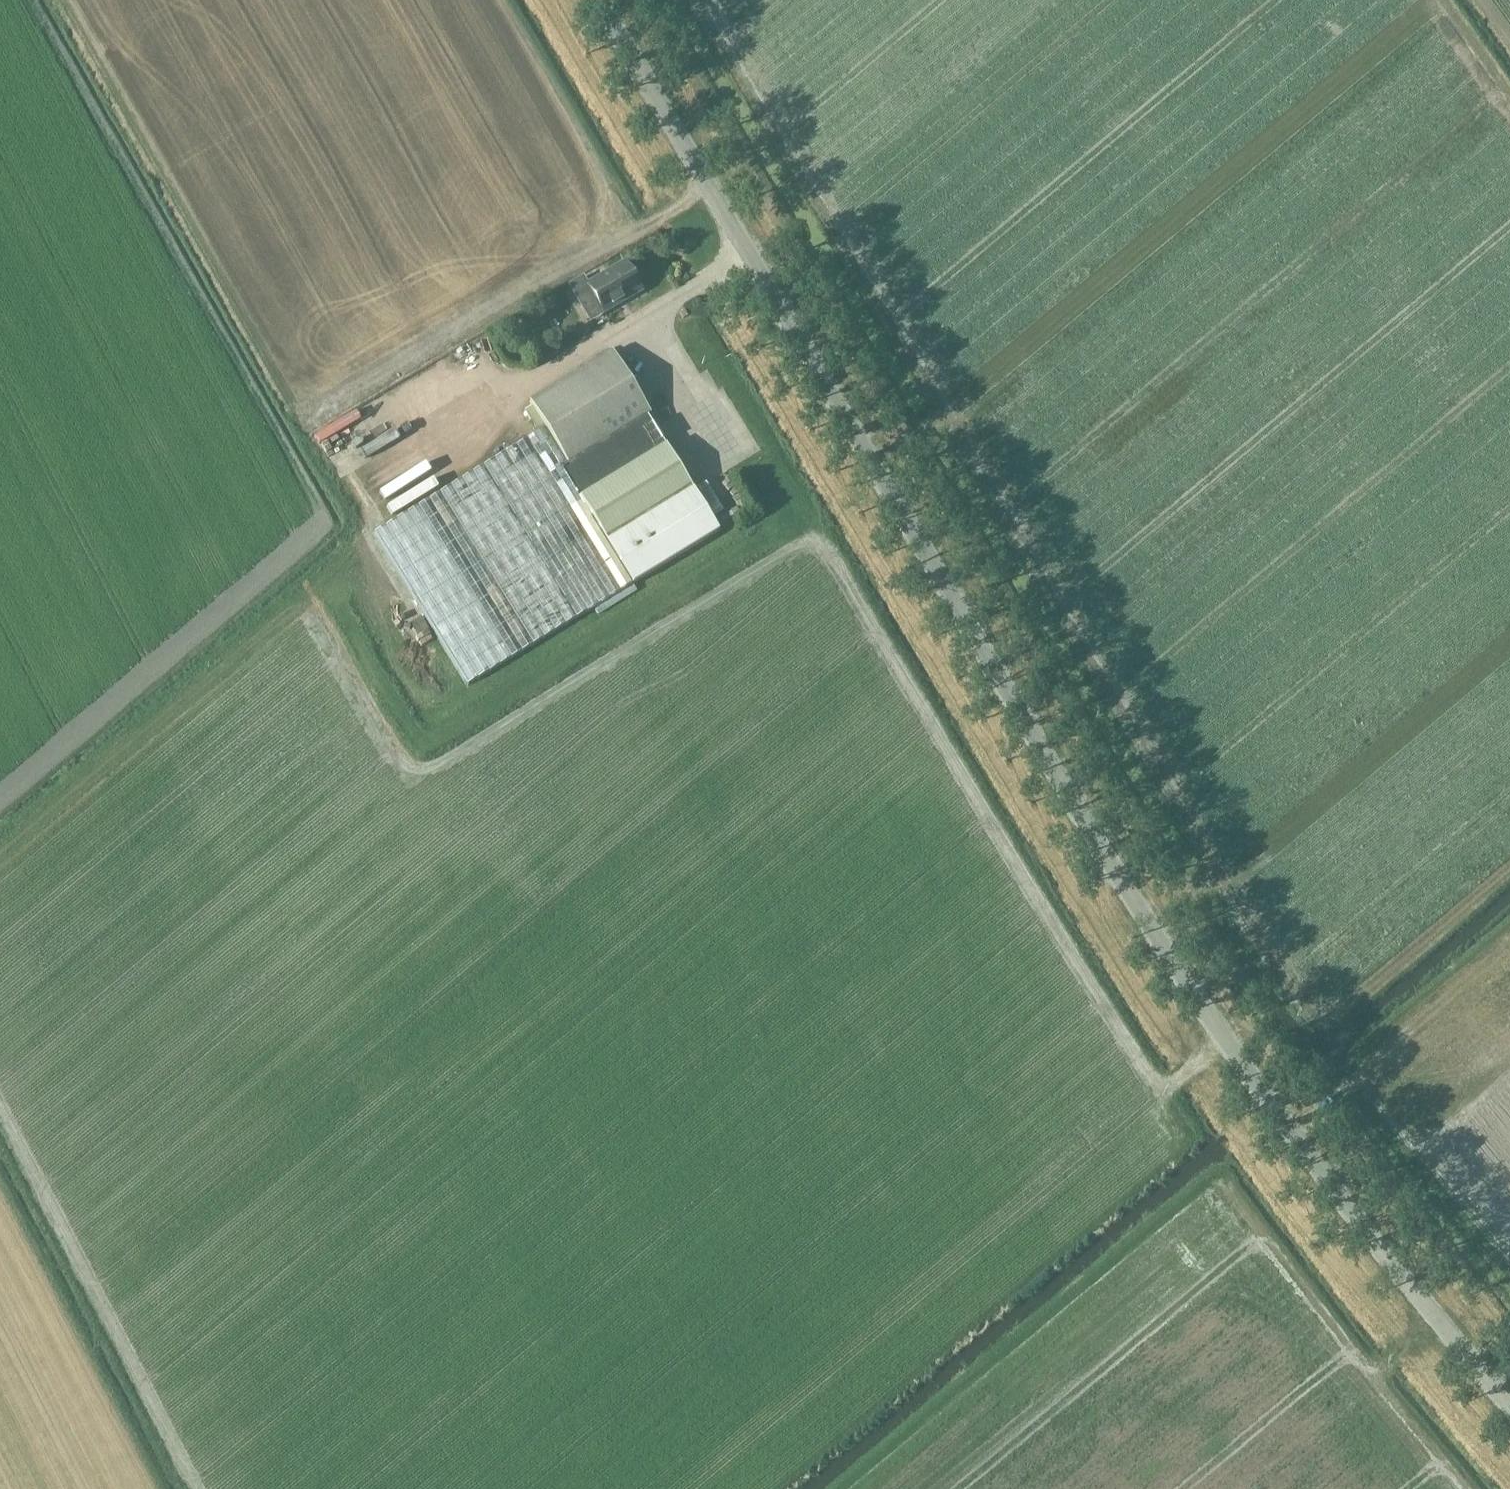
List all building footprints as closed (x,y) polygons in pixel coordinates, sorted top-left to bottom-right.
[(582,278),(568,287),(581,309),(595,301),(604,314),(643,291),(625,260),(585,284),(582,278)] [(719,530),(665,441),(648,414),(651,412),(651,410),(650,411),(613,350),(531,401),(533,405),(524,410),(537,432),(373,533),(467,685),(593,607),(598,614),(636,591),(632,584),(719,530)] [(372,401),(328,422),(334,434),(378,413),(372,401)] [(372,513),(379,525),(429,498),(422,486),(372,513)]
